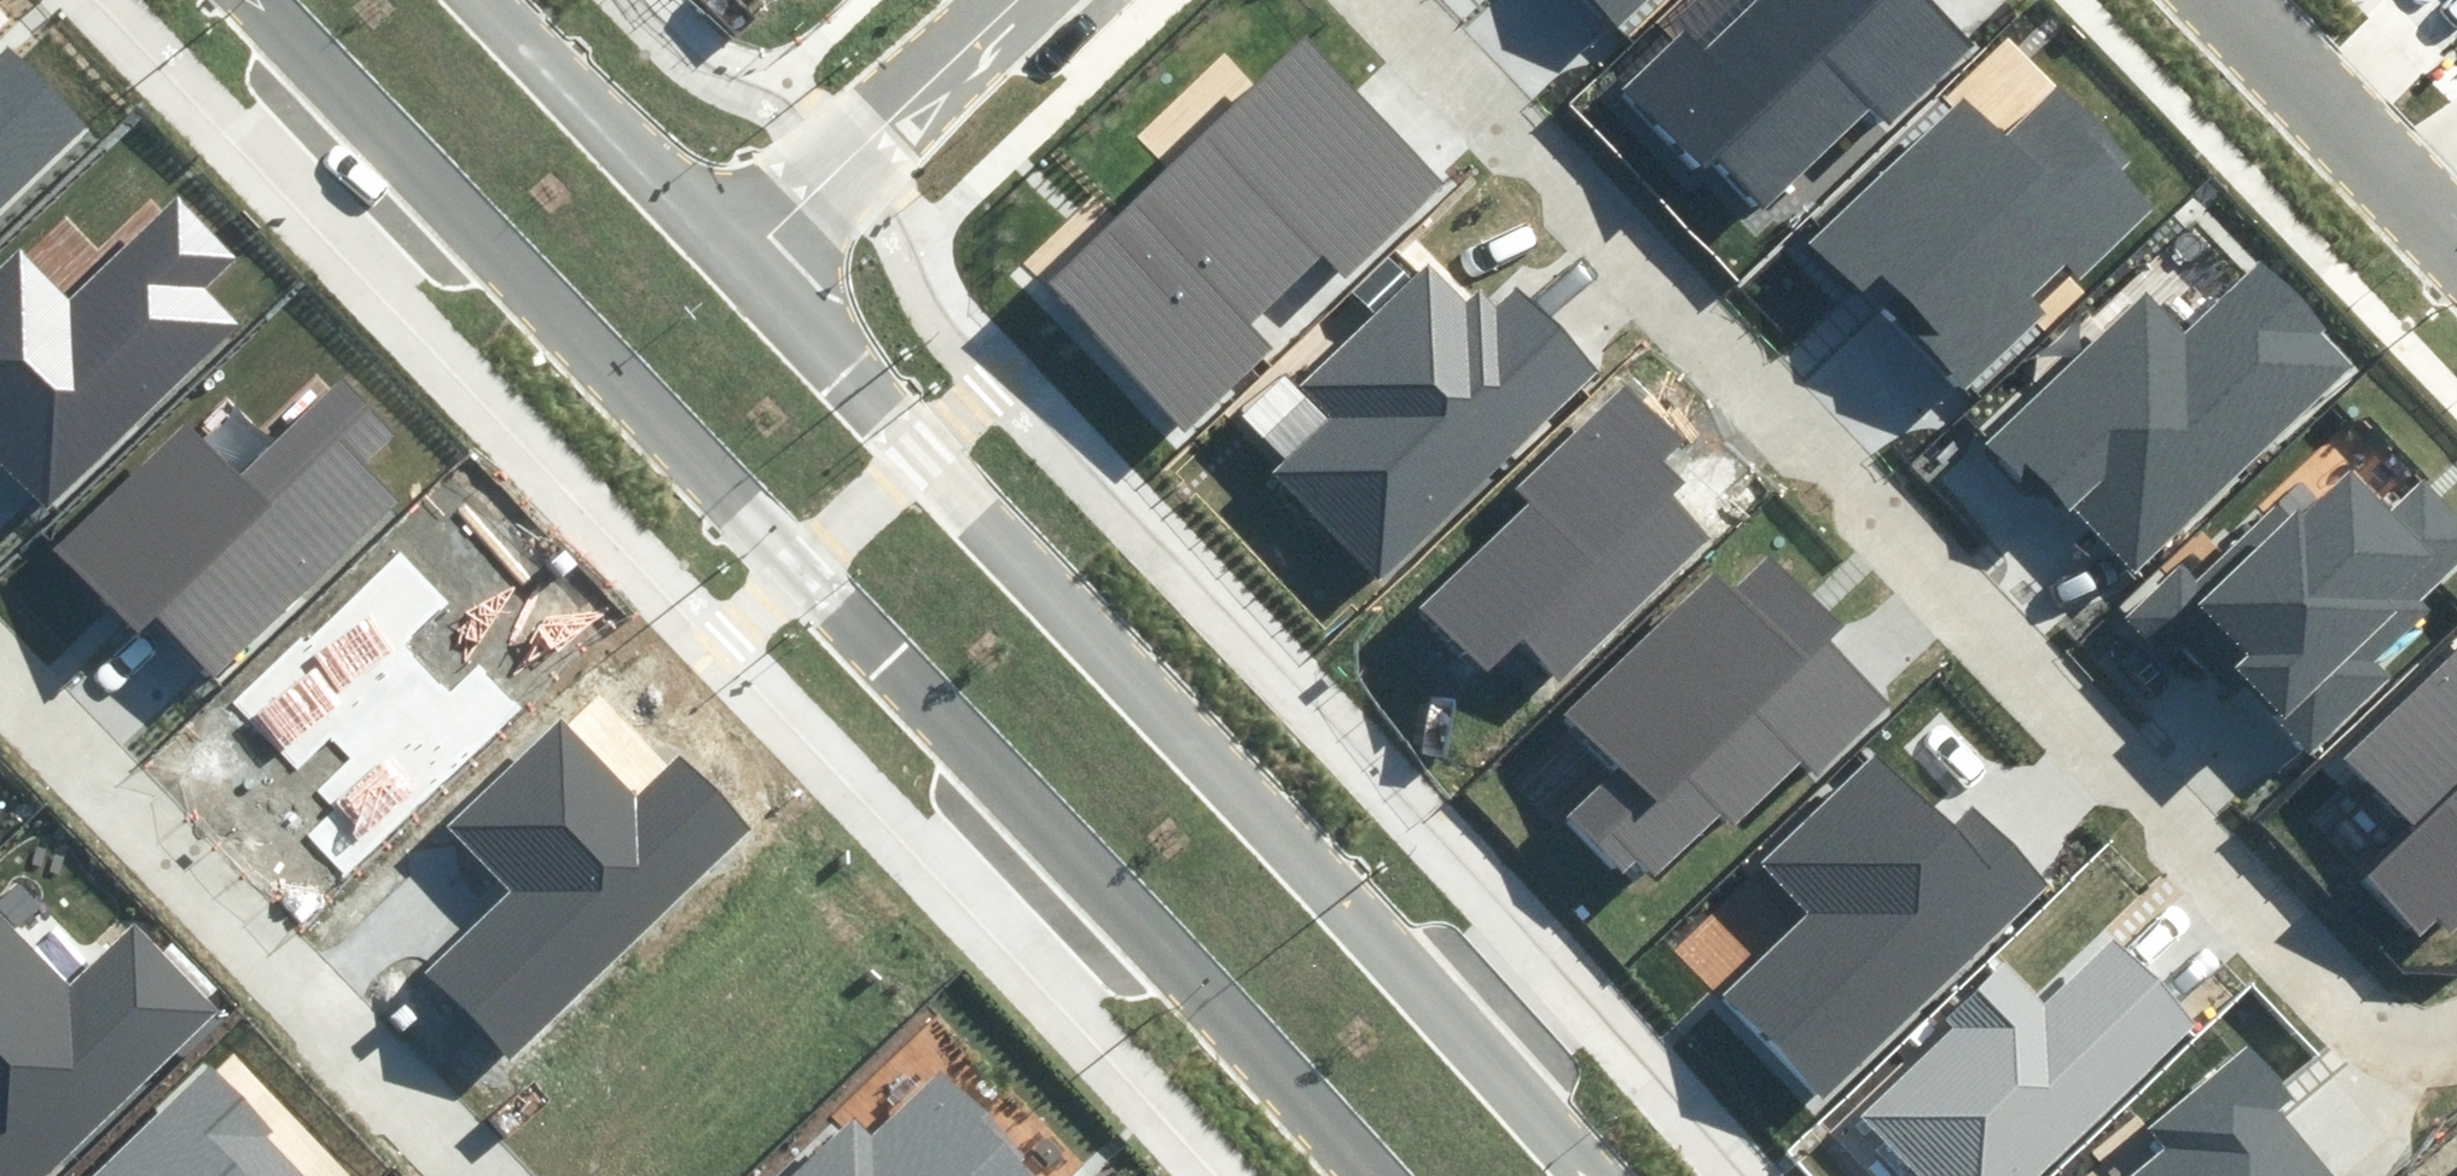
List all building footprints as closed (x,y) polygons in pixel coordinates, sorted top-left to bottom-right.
[(1624,27),(1652,0),(1597,0),(1624,27)] [(1625,86),(1757,219),(1873,106),(1896,129),(1979,47),(1932,0),(1753,0),(1713,39),(1693,19),(1625,86)] [(1447,180),(1313,35),(1040,285),(1176,433),(1271,346),(1250,324),(1322,258),(1340,278),(1447,180)] [(95,127),(15,45),(0,60),(0,219),(95,127)] [(1827,239),(1974,387),(2048,314),(2037,303),(2067,274),(2078,285),(2152,212),(2112,172),(2124,161),(2053,90),(2002,141),(1964,103),(1827,239)] [(47,506),(237,321),(210,294),(243,262),(174,191),(70,293),(23,245),(0,267),(0,458),(47,506)] [(1482,309),(1436,261),(1300,391),(1332,424),(1281,472),(1386,580),(1607,368),(1517,275),(1482,309)] [(1997,432),(2131,569),(2344,363),(2253,269),(2184,335),(2142,292),(1997,432)] [(182,422),(55,545),(141,633),(155,619),(214,681),(401,501),(366,465),(398,435),(343,378),(238,479),(182,422)] [(1683,437),(1626,379),(1511,490),(1526,506),(1422,607),(1488,675),(1520,644),(1557,682),(1703,540),(1661,498),(1676,484),(1656,463),(1683,437)] [(2386,518),(2347,476),(2318,503),(2299,482),(2195,580),(2180,564),(2121,619),(2154,653),(2189,620),(2319,758),(2406,677),(2389,660),(2435,617),(2421,603),(2456,570),(2456,505),(2430,477),(2386,518)] [(303,836),(339,875),(527,705),(486,660),(448,694),(406,648),(456,602),(408,548),(231,708),(289,772),(328,736),(351,761),(318,791),(334,808),(303,836)] [(1734,584),(1716,566),(1571,711),(1621,761),(1562,820),(1624,882),(1644,861),(1665,882),(1733,813),(1745,825),(1804,766),(1817,778),(1893,703),(1826,636),(1838,624),(1766,552),(1734,584)] [(2359,764),(2420,832),(2364,884),(2439,965),(2456,948),(2456,675),(2359,764)] [(426,964),(512,1051),(743,825),(675,757),(634,797),(553,716),(444,822),(507,885),(426,964)] [(1960,833),(1878,741),(1746,859),(1802,921),(1721,994),(1814,1096),(2054,880),(1988,807),(1960,833)] [(217,1007),(136,922),(75,980),(0,902),(0,1175),(38,1175),(217,1007)] [(2001,968),(1857,1116),(1912,1170),(1906,1175),(2042,1175),(2196,1020),(2111,938),(2042,1008),(2001,968)] [(2281,1119),(2301,1103),(2251,1043),(2149,1127),(2162,1144),(2123,1175),(2328,1175),(2281,1119)] [(273,1139),(284,1128),(218,1060),(96,1175),(308,1175),(273,1139)] [(940,1080),(877,1138),(855,1115),(789,1175),(1029,1175),(940,1080)]
